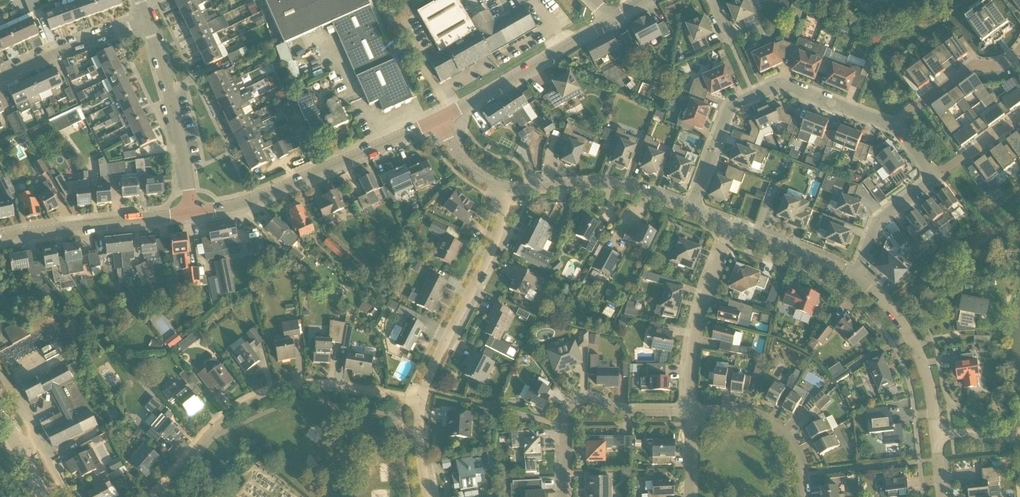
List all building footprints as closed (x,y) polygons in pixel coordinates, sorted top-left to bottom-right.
[(36,11),(32,0),(28,0),(26,1),(31,13),(36,11)] [(36,11),(42,9),(39,0),(32,0),(36,11)] [(76,3),(69,6),(75,22),(86,18),(81,2),(80,0),(74,0),(76,3)] [(81,2),(86,18),(99,13),(94,0),(85,0),(81,2)] [(110,9),(107,0),(94,0),(99,13),(110,9)] [(110,9),(122,5),(120,0),(107,0),(110,9)] [(179,9),(198,0),(175,0),(179,9)] [(197,7),(203,4),(202,4),(209,1),(208,0),(198,0),(179,9),(185,21),(200,13),(197,7)] [(284,45),(332,23),(369,106),(379,101),(384,112),(412,100),(407,88),(406,88),(367,0),(264,0),(284,45)] [(470,21),(458,0),(439,0),(417,13),(440,54),(429,60),(441,82),(489,55),(470,21)] [(749,33),(763,26),(755,8),(751,10),(746,0),(742,2),(741,0),(734,4),(734,5),(730,7),(737,23),(744,20),(749,33)] [(787,0),(781,0),(778,9),(787,12),(791,1),(787,0)] [(885,2),(883,0),(867,0),(866,1),(876,11),(885,2)] [(1019,11),(1019,0),(1012,0),(1019,11)] [(1004,35),(1011,30),(990,1),(983,6),(1004,35)] [(250,11),(255,8),(253,2),(247,5),(250,11)] [(973,14),(972,14),(993,43),(994,44),(994,43),(994,44),(994,45),(997,44),(999,43),(1001,41),(1002,40),(1004,38),(1005,37),(1004,36),(1004,35),(983,6),(982,6),(980,4),(975,6),(971,11),(973,14)] [(15,12),(19,19),(22,17),(17,5),(13,7),(15,12)] [(69,6),(57,10),(62,26),(75,22),(69,6)] [(470,21),(489,55),(535,28),(523,7),(495,23),(488,12),(470,21)] [(51,31),(62,26),(57,10),(45,15),(51,31)] [(205,25),(203,20),(209,18),(205,11),(200,13),(185,21),(190,32),(205,25)] [(13,21),(19,19),(15,12),(10,14),(13,21)] [(965,19),(986,47),(986,48),(993,43),(972,14),(965,19)] [(257,27),(264,23),(261,17),(254,21),(257,27)] [(641,46),(661,35),(662,37),(665,38),(671,35),(664,23),(657,26),(653,18),(646,21),(645,20),(638,24),(639,25),(632,29),(641,46)] [(20,25),(27,40),(39,35),(32,19),(20,25)] [(205,25),(190,32),(196,43),(211,36),(216,34),(223,30),(218,19),(211,22),(205,25)] [(691,43),(697,56),(711,50),(706,37),(712,34),(705,19),(701,20),(700,19),(692,23),(693,24),(689,26),(696,41),(691,43)] [(16,45),(27,40),(20,25),(9,30),(16,45)] [(841,30),(849,33),(850,28),(843,25),(841,30)] [(0,34),(0,41),(4,50),(16,45),(9,30),(0,34)] [(216,47),(216,48),(229,42),(227,37),(219,40),(216,34),(211,36),(196,43),(201,55),(216,47)] [(620,36),(615,39),(613,35),(588,48),(595,62),(597,61),(602,58),(610,54),(613,59),(600,67),(606,78),(607,78),(619,88),(633,81),(621,70),(615,61),(624,56),(620,49),(625,46),(620,36)] [(874,36),(871,46),(877,48),(880,38),(874,36)] [(958,61),(968,54),(956,37),(946,44),(946,43),(939,48),(947,59),(953,55),(958,61)] [(792,57),(796,46),(784,41),(764,50),(772,68),(783,63),(780,56),(784,54),(792,57)] [(279,47),(290,81),(300,78),(289,43),(279,47)] [(762,45),(745,53),(748,58),(753,56),(761,73),(772,68),(764,50),(762,45)] [(813,52),(796,46),(792,57),(798,59),(793,72),(804,76),(813,52)] [(825,70),(830,59),(824,57),(827,50),(816,46),(813,52),(804,76),(815,80),(820,68),(825,70)] [(222,59),(216,48),(216,47),(201,55),(207,67),(222,59)] [(230,62),(247,53),(244,48),(239,51),(239,50),(227,56),(230,62)] [(941,64),(947,59),(939,48),(932,53),(933,54),(924,61),(923,61),(931,71),(936,78),(946,71),(941,64)] [(112,49),(96,57),(91,59),(94,66),(96,71),(102,68),(117,61),(112,49)] [(719,52),(724,65),(730,63),(724,50),(719,52)] [(232,67),(248,60),(253,57),(250,52),(247,54),(247,53),(230,62),(232,67)] [(846,65),(830,59),(825,70),(831,72),(826,84),(837,89),(846,65)] [(923,61),(924,61),(923,60),(916,65),(917,66),(907,73),(919,90),(930,82),(925,76),(931,71),(923,61)] [(107,80),(123,72),(117,61),(102,68),(107,80)] [(867,78),(872,65),(866,63),(864,68),(848,62),(846,65),(837,89),(848,93),(856,75),(867,79),(867,78)] [(67,70),(66,71),(71,82),(78,79),(85,76),(83,71),(82,72),(82,71),(79,65),(73,68),(67,70)] [(715,72),(723,90),(734,86),(725,67),(715,72)] [(43,75),(50,91),(63,85),(55,69),(43,75)] [(207,80),(213,91),(228,83),(229,84),(233,81),(228,70),(207,80)] [(652,74),(652,73),(648,71),(644,80),(646,81),(645,83),(643,83),(638,96),(652,102),(658,88),(650,85),(654,75),(652,74)] [(99,94),(100,97),(107,94),(108,93),(113,91),(128,84),(123,72),(107,80),(102,82),(105,89),(98,93),(99,94)] [(712,95),(723,90),(715,72),(695,81),(690,93),(701,98),(704,90),(709,88),(712,95)] [(32,80),(39,96),(42,101),(49,98),(53,96),(50,91),(43,75),(32,80)] [(276,75),(267,80),(271,87),(280,82),(276,75)] [(544,98),(555,109),(566,103),(563,98),(578,90),(576,86),(577,86),(573,78),(571,79),(569,75),(554,84),(557,89),(543,97),(544,98)] [(969,112),(972,109),(965,99),(973,93),(981,103),(990,96),(975,75),(966,83),(965,82),(965,83),(954,91),(961,102),(969,112)] [(33,98),(39,96),(32,80),(20,85),(27,101),(28,100),(32,109),(34,113),(39,111),(36,104),(33,98)] [(1003,102),(1010,112),(1016,108),(1017,108),(1017,107),(1019,105),(1019,91),(1011,80),(1002,87),(1009,97),(1003,102)] [(234,95),(229,84),(228,83),(213,91),(218,102),(234,95)] [(118,102),(134,95),(128,84),(113,91),(118,102)] [(28,100),(27,101),(20,85),(9,90),(17,109),(19,108),(21,113),(32,109),(28,100)] [(76,99),(71,88),(65,91),(70,102),(76,99)] [(526,125),(531,122),(522,109),(527,105),(525,102),(535,96),(530,89),(521,95),(518,91),(508,97),(526,125)] [(278,102),(286,98),(282,91),(275,95),(278,102)] [(961,102),(954,91),(948,95),(956,106),(958,104),(961,102)] [(218,102),(224,114),(248,102),(253,99),(250,92),(241,96),(239,92),(234,95),(218,102)] [(699,103),(701,98),(690,93),(684,110),(688,112),(707,119),(711,108),(699,103)] [(997,99),(996,98),(993,93),(990,96),(998,106),(1001,103),(997,99)] [(319,115),(310,94),(297,100),(306,121),(307,120),(314,135),(330,128),(330,130),(348,123),(337,98),(327,102),(333,115),(326,118),(321,120),(319,116),(319,115)] [(124,113),(139,106),(134,95),(118,102),(124,113)] [(615,98),(614,98),(608,96),(607,95),(604,103),(612,106),(615,98)] [(956,106),(948,95),(942,100),(942,99),(941,100),(942,100),(932,107),(947,127),(956,121),(949,110),(956,106)] [(982,117),(989,128),(995,123),(995,124),(996,124),(995,123),(1005,116),(998,106),(990,96),(981,103),(988,112),(982,117)] [(507,118),(511,123),(514,125),(517,123),(521,129),(526,125),(508,97),(498,104),(507,118)] [(287,100),(282,103),(284,109),(290,106),(287,100)] [(224,114),(229,125),(251,115),(251,114),(253,113),(248,102),(224,114)] [(965,114),(969,112),(961,102),(958,104),(965,114)] [(1010,112),(1003,102),(1001,103),(998,106),(1005,116),(1010,112)] [(511,123),(507,118),(498,104),(483,114),(492,128),(503,121),(507,126),(511,123)] [(763,109),(771,127),(782,122),(790,125),(787,132),(793,134),(798,122),(792,120),(793,118),(786,115),(783,107),(777,110),(774,105),(764,110),(764,109),(763,109)] [(124,128),(129,125),(145,118),(139,106),(124,113),(124,114),(119,116),(112,119),(114,124),(121,121),(124,128)] [(673,106),(669,115),(679,120),(683,110),(673,106)] [(54,111),(49,109),(46,110),(49,118),(56,115),(54,111)] [(774,133),(771,127),(763,109),(763,110),(753,115),(755,120),(749,122),(753,130),(750,137),(743,134),(741,140),(755,146),(761,132),(764,138),(774,133)] [(976,121),(979,119),(972,109),(969,112),(976,121)] [(13,114),(22,134),(28,131),(19,111),(13,114)] [(71,127),(82,121),(77,112),(66,117),(71,127)] [(703,130),(707,119),(688,112),(684,123),(679,121),(677,127),(688,131),(691,125),(703,130)] [(972,124),(976,121),(969,112),(965,114),(972,124)] [(17,136),(22,134),(13,114),(8,117),(17,136)] [(793,134),(799,137),(798,139),(809,144),(812,136),(819,118),(808,114),(804,125),(798,122),(793,134)] [(235,136),(263,123),(260,118),(254,121),(251,115),(229,125),(235,136)] [(989,128),(981,117),(979,119),(976,121),(983,132),(989,128)] [(135,136),(150,129),(145,118),(129,125),(135,136)] [(829,122),(819,118),(812,136),(818,138),(815,145),(826,149),(827,147),(831,135),(825,133),(829,122)] [(555,129),(550,121),(541,127),(546,135),(555,129)] [(978,136),(970,126),(964,130),(956,121),(947,127),(962,148),(971,141),(972,141),(972,140),(978,136)] [(983,132),(976,121),(972,124),(970,126),(978,136),(983,132)] [(576,126),(568,122),(562,139),(569,141),(561,161),(565,162),(565,165),(570,167),(572,165),(575,167),(581,152),(588,155),(593,143),(586,141),(586,140),(572,134),(576,126)] [(240,147),(261,138),(261,137),(263,136),(260,130),(265,127),(263,123),(235,136),(240,147)] [(831,135),(827,147),(832,149),(843,153),(845,148),(852,131),(841,127),(837,137),(831,135)] [(526,137),(531,134),(527,128),(522,131),(526,137)] [(135,137),(137,141),(140,148),(156,140),(150,129),(135,136),(135,137)] [(626,132),(619,129),(612,147),(619,150),(614,164),(617,165),(618,168),(623,170),(625,168),(628,169),(632,159),(634,159),(635,154),(634,153),(639,140),(625,135),(626,132)] [(852,131),(845,148),(856,152),(854,157),(854,158),(853,161),(859,163),(860,160),(864,148),(859,145),(863,135),(852,131)] [(1018,133),(1013,136),(1015,138),(1008,143),(1010,146),(1019,158),(1019,160),(1019,136),(1018,133)] [(655,139),(647,137),(640,154),(647,157),(643,169),(646,171),(646,173),(651,175),(654,173),(657,175),(661,165),(663,164),(665,159),(663,158),(664,156),(657,153),(660,144),(654,142),(655,139)] [(261,138),(240,147),(245,158),(261,151),(261,152),(273,146),(271,141),(264,144),(261,138)] [(282,141),(273,146),(280,159),(289,155),(282,141)] [(682,148),(676,145),(675,145),(668,163),(675,165),(670,178),(674,179),(674,182),(679,184),(682,182),(685,183),(689,173),(690,173),(692,168),(691,166),(692,165),(685,162),(688,153),(681,151),(682,148)] [(743,166),(743,167),(748,169),(749,168),(751,169),(754,162),(763,165),(765,158),(768,159),(771,152),(753,145),(750,152),(738,147),(737,151),(734,151),(732,156),(734,158),(733,162),(743,166)] [(864,148),(860,160),(866,162),(869,155),(877,158),(884,168),(899,156),(892,147),(888,150),(884,145),(877,150),(877,149),(871,147),(870,150),(864,148)] [(992,155),(994,158),(1004,172),(1015,164),(1014,162),(1019,158),(1010,146),(1005,150),(1002,145),(997,148),(999,150),(992,155)] [(267,163),(261,152),(261,151),(245,158),(251,170),(267,163)] [(885,181),(890,177),(898,187),(908,179),(901,169),(906,166),(899,157),(899,156),(884,168),(878,172),(885,181)] [(1009,178),(1004,172),(994,158),(989,161),(986,157),(981,160),(983,162),(976,167),(980,172),(978,173),(985,182),(986,181),(988,184),(995,178),(1000,185),(1009,178)] [(817,168),(819,161),(813,159),(811,165),(817,168)] [(40,176),(48,172),(42,160),(34,164),(40,176)] [(162,179),(147,180),(145,160),(135,160),(137,176),(137,180),(139,190),(146,189),(147,195),(163,194),(162,179)] [(416,166),(407,170),(406,170),(407,171),(414,188),(415,191),(435,183),(426,162),(418,165),(416,166)] [(109,176),(109,177),(126,175),(124,163),(108,165),(109,176)] [(395,196),(414,188),(407,171),(406,170),(407,170),(405,166),(397,170),(395,171),(386,175),(395,196)] [(723,201),(726,202),(734,181),(742,184),(746,173),(729,167),(724,180),(719,178),(711,197),(715,198),(715,201),(720,203),(723,201)] [(824,179),(826,173),(818,170),(815,176),(824,179)] [(79,173),(80,182),(66,183),(62,175),(55,179),(66,197),(72,193),(76,193),(78,207),(87,206),(87,205),(91,204),(88,172),(79,173)] [(374,211),(372,206),(378,203),(373,192),(379,190),(372,175),(370,176),(369,175),(365,177),(365,178),(359,181),(366,195),(358,199),(363,210),(365,209),(370,213),(374,211)] [(860,185),(862,177),(855,175),(852,182),(860,185)] [(112,203),(109,177),(109,176),(100,177),(101,186),(95,187),(97,205),(99,205),(100,206),(104,205),(105,204),(112,203)] [(4,179),(11,194),(16,191),(8,177),(4,179)] [(0,219),(15,217),(11,200),(14,199),(11,194),(4,179),(0,181),(0,188),(7,201),(0,202),(0,218),(0,219)] [(871,192),(876,189),(869,179),(863,182),(871,192)] [(139,196),(139,190),(137,180),(121,182),(121,181),(116,181),(117,191),(122,191),(123,198),(139,196)] [(36,193),(38,196),(47,214),(56,209),(55,209),(59,208),(53,197),(57,195),(49,181),(40,186),(42,189),(36,193)] [(986,184),(983,187),(987,193),(991,190),(986,184)] [(862,204),(854,201),(849,199),(852,192),(834,186),(831,193),(834,194),(831,201),(840,204),(837,211),(839,212),(840,214),(845,216),(846,215),(856,218),(857,215),(860,215),(862,210),(860,207),(862,204)] [(946,219),(948,223),(954,218),(952,215),(961,208),(948,189),(938,196),(945,205),(939,209),(946,219)] [(318,206),(327,225),(336,221),(332,214),(345,209),(336,191),(324,197),(326,203),(318,206)] [(762,200),(764,194),(757,191),(755,197),(762,200)] [(27,218),(40,215),(37,199),(35,200),(33,192),(19,195),(21,203),(23,202),(27,218)] [(456,192),(444,208),(466,224),(468,226),(472,221),(470,219),(472,215),(468,212),(474,205),(456,192)] [(758,209),(761,202),(748,198),(746,205),(758,209)] [(790,224),(805,230),(806,230),(813,210),(806,208),(808,203),(801,200),(799,203),(786,198),(782,207),(780,206),(778,213),(780,214),(779,217),(791,221),(790,224)] [(939,209),(932,200),(923,207),(929,216),(924,220),(931,230),(933,234),(939,229),(937,226),(946,219),(939,209)] [(289,220),(294,230),(294,229),(295,233),(297,232),(301,239),(313,233),(302,207),(301,207),(299,206),(295,208),(295,210),(289,213),(292,219),(289,220)] [(924,220),(917,211),(907,218),(914,228),(908,232),(914,240),(918,245),(924,241),(925,243),(935,236),(933,234),(931,230),(924,220)] [(827,240),(827,241),(829,241),(829,243),(834,245),(835,244),(845,247),(847,244),(850,244),(851,239),(850,236),(851,233),(839,228),(841,221),(823,215),(821,222),(823,223),(821,230),(829,233),(827,240)] [(581,248),(591,253),(600,237),(594,233),(599,225),(585,217),(575,236),(585,241),(581,248)] [(298,240),(288,230),(276,219),(266,229),(279,240),(284,245),(293,246),(298,240)] [(532,220),(523,238),(522,237),(514,254),(522,258),(546,270),(553,256),(541,250),(552,228),(540,221),(538,224),(532,220)] [(221,224),(226,250),(240,247),(235,222),(221,224)] [(433,223),(430,230),(444,237),(447,230),(433,223)] [(213,253),(226,250),(221,224),(208,227),(210,237),(202,239),(204,251),(212,249),(213,253)] [(633,243),(647,250),(656,233),(642,226),(636,237),(625,234),(623,240),(633,243)] [(891,236),(901,249),(908,243),(899,231),(891,236)] [(199,268),(190,268),(186,235),(170,237),(171,239),(160,240),(162,253),(172,252),(173,256),(180,255),(182,270),(185,270),(187,288),(200,287),(200,286),(200,277),(199,268)] [(130,276),(128,259),(127,253),(134,252),(132,236),(119,237),(121,253),(122,259),(123,269),(123,273),(124,277),(125,277),(130,276)] [(122,259),(121,253),(119,237),(105,239),(107,255),(113,254),(114,260),(115,270),(117,270),(123,269),(122,259)] [(160,240),(155,241),(155,238),(153,239),(153,238),(151,237),(149,237),(147,238),(147,239),(141,240),(143,255),(144,255),(144,259),(146,259),(147,262),(142,264),(148,279),(154,276),(150,267),(153,266),(150,259),(157,258),(156,253),(162,253),(160,240)] [(461,245),(446,238),(436,258),(451,265),(461,245)] [(264,246),(262,239),(251,241),(252,248),(264,246)] [(324,244),(340,259),(344,254),(328,239),(324,244)] [(692,269),(693,269),(701,247),(679,239),(670,261),(685,267),(692,270),(692,269)] [(83,267),(82,260),(79,244),(64,247),(65,257),(58,258),(62,277),(69,275),(70,275),(69,274),(76,273),(76,272),(83,271),(82,267),(83,267)] [(597,258),(603,246),(600,245),(594,256),(597,258)] [(591,268),(594,269),(590,277),(602,283),(606,276),(609,277),(621,256),(603,246),(597,258),(591,268)] [(58,258),(56,249),(42,251),(44,261),(39,262),(41,273),(52,271),(54,278),(55,278),(56,283),(60,283),(62,290),(77,287),(69,275),(62,277),(58,258)] [(298,264),(303,258),(293,249),(288,255),(298,264)] [(894,259),(894,260),(889,256),(891,255),(884,249),(882,255),(886,259),(878,268),(884,274),(885,275),(886,274),(889,277),(888,278),(889,278),(896,284),(907,271),(903,268),(903,267),(904,265),(904,263),(903,261),(903,260),(901,259),(900,258),(898,258),(897,258),(895,258),(894,259)] [(37,292),(51,311),(61,304),(46,284),(44,286),(41,273),(39,262),(34,263),(31,251),(25,252),(25,254),(10,257),(13,272),(28,269),(31,285),(37,283),(38,290),(37,292)] [(91,269),(100,267),(98,253),(88,255),(91,269)] [(417,259),(414,264),(420,267),(423,262),(417,259)] [(214,263),(221,297),(235,294),(228,260),(214,263)] [(556,273),(559,270),(554,264),(550,267),(556,273)] [(742,265),(736,268),(729,285),(731,289),(742,293),(744,290),(753,286),(765,290),(769,279),(761,276),(761,275),(759,272),(742,265)] [(531,276),(532,274),(515,266),(511,275),(515,277),(509,290),(518,294),(518,293),(526,297),(529,290),(533,292),(539,281),(531,276)] [(125,277),(124,277),(123,273),(118,273),(118,278),(119,282),(126,282),(125,277)] [(447,283),(431,275),(416,304),(432,312),(433,311),(437,313),(441,305),(436,303),(447,283)] [(216,278),(209,278),(211,300),(218,299),(216,278)] [(780,293),(783,285),(778,283),(775,291),(780,293)] [(676,310),(679,297),(681,290),(666,286),(661,307),(665,308),(662,316),(676,319),(676,320),(677,320),(679,311),(676,310)] [(441,304),(448,306),(452,290),(445,288),(441,304)] [(820,302),(818,300),(820,296),(813,293),(812,290),(808,289),(806,290),(804,290),(803,294),(790,289),(784,304),(797,309),(796,311),(812,316),(816,306),(818,306),(820,302)] [(974,313),(975,313),(986,315),(988,304),(989,304),(963,299),(961,311),(967,313),(964,330),(963,330),(963,331),(975,330),(974,321),(974,313)] [(401,306),(390,300),(387,307),(398,313),(397,314),(408,319),(408,318),(412,311),(401,306)] [(736,302),(734,311),(721,308),(720,312),(718,314),(719,316),(718,320),(738,325),(740,319),(751,322),(755,309),(736,302)] [(362,312),(366,315),(373,306),(369,303),(362,312)] [(499,340),(503,332),(505,333),(511,322),(510,322),(511,321),(505,318),(509,312),(495,305),(487,322),(490,324),(485,333),(499,340)] [(368,313),(372,317),(377,311),(373,307),(368,313)] [(614,311),(606,307),(602,314),(611,319),(614,311)] [(519,310),(517,315),(527,319),(529,314),(519,310)] [(625,310),(624,316),(635,319),(637,312),(625,310)] [(629,320),(621,316),(617,325),(625,329),(629,320)] [(845,337),(854,347),(868,334),(859,324),(856,327),(854,324),(855,324),(849,317),(837,327),(846,337),(845,337)] [(110,332),(118,327),(113,318),(105,323),(110,332)] [(425,327),(419,324),(408,318),(408,319),(403,329),(396,325),(392,332),(393,340),(396,342),(395,345),(409,352),(415,342),(417,338),(418,339),(425,327)] [(296,359),(294,349),(293,341),(294,341),(293,336),(300,335),(298,320),(281,323),(284,338),(285,338),(285,342),(275,344),(278,362),(296,359)] [(312,354),(314,354),(313,363),(330,364),(331,351),(332,351),(332,343),(341,344),(345,324),(330,321),(329,340),(316,339),(315,350),(313,350),(312,354)] [(21,322),(15,325),(5,330),(14,345),(29,337),(21,322)] [(822,344),(833,331),(826,325),(815,339),(806,350),(811,353),(820,343),(822,344)] [(648,328),(646,339),(653,340),(651,349),(671,353),(673,344),(671,343),(673,333),(648,328)] [(713,339),(733,344),(736,333),(716,328),(713,339)] [(263,342),(253,329),(247,334),(252,340),(232,355),(245,372),(260,361),(250,348),(255,345),(257,347),(263,342)] [(588,333),(579,333),(579,347),(587,347),(588,333)] [(600,346),(601,337),(590,334),(588,344),(600,346)] [(188,341),(192,346),(198,342),(194,336),(188,341)] [(171,338),(165,343),(170,349),(176,345),(171,338)] [(152,339),(149,347),(156,350),(159,352),(163,344),(160,343),(152,339)] [(554,372),(582,363),(574,342),(547,352),(554,372)] [(732,346),(731,353),(750,356),(751,349),(732,346)] [(486,349),(482,354),(492,360),(495,354),(486,349)] [(364,355),(347,352),(344,369),(358,371),(357,374),(369,376),(372,359),(363,358),(364,355)] [(483,385),(488,376),(491,369),(492,369),(494,364),(471,352),(465,365),(469,367),(464,375),(483,385)] [(964,362),(956,364),(959,379),(964,379),(966,388),(977,387),(975,377),(979,376),(977,360),(974,361),(973,354),(965,355),(965,361),(964,362)] [(618,369),(609,369),(599,369),(599,355),(590,355),(590,375),(597,375),(597,385),(605,385),(605,388),(616,388),(618,385),(618,369)] [(883,356),(868,362),(879,390),(894,384),(889,372),(887,373),(886,369),(888,368),(883,356)] [(53,448),(97,425),(72,378),(89,369),(82,359),(66,367),(38,381),(37,379),(21,387),(31,405),(38,401),(36,398),(49,391),(61,413),(41,424),(53,448)] [(138,360),(137,363),(141,367),(144,369),(147,367),(149,362),(147,360),(144,359),(138,360)] [(641,378),(641,391),(657,391),(657,393),(658,394),(661,394),(662,393),(662,391),(669,391),(669,378),(665,378),(665,364),(647,364),(647,378),(641,378)] [(209,367),(199,375),(210,390),(215,386),(220,392),(232,382),(220,366),(213,372),(209,367)] [(733,379),(734,375),(735,367),(729,366),(728,370),(717,369),(716,373),(714,373),(713,380),(715,380),(714,386),(717,387),(717,388),(726,389),(726,388),(727,378),(733,379)] [(763,367),(756,366),(753,378),(759,379),(763,367)] [(852,373),(848,367),(832,378),(837,383),(852,373)] [(797,370),(793,376),(799,379),(802,373),(797,370)] [(185,371),(179,375),(188,386),(191,389),(196,385),(185,371)] [(531,386),(536,378),(531,375),(527,384),(531,386)] [(733,379),(731,393),(734,393),(734,395),(743,396),(743,394),(744,388),(749,389),(751,377),(734,375),(733,379)] [(800,379),(799,379),(793,376),(792,375),(788,382),(788,385),(787,388),(777,382),(766,399),(769,401),(768,402),(776,407),(777,405),(782,397),(788,400),(792,393),(796,386),(800,379)] [(549,397),(546,395),(550,389),(534,381),(531,388),(531,387),(524,401),(542,410),(549,397)] [(202,405),(195,397),(188,388),(186,390),(184,386),(183,386),(179,389),(175,384),(164,393),(163,392),(162,393),(170,403),(176,399),(184,409),(187,414),(189,415),(202,405)] [(802,406),(807,398),(809,394),(796,386),(792,393),(788,400),(783,409),(785,410),(784,411),(792,416),(793,415),(799,405),(802,406)] [(842,392),(846,399),(851,396),(847,389),(842,392)] [(816,407),(827,396),(822,392),(811,402),(810,401),(804,407),(810,413),(816,407)] [(820,412),(831,401),(827,396),(816,407),(820,412)] [(149,427),(152,430),(161,438),(162,437),(173,446),(183,434),(173,425),(173,424),(169,420),(173,415),(154,398),(145,408),(157,419),(149,427)] [(868,410),(868,416),(870,435),(877,434),(878,436),(879,438),(881,440),(883,441),(885,441),(886,445),(904,443),(902,425),(893,426),(889,423),(888,408),(868,410)] [(471,422),(472,413),(448,412),(447,423),(447,427),(448,427),(449,427),(448,437),(466,438),(470,438),(471,422)] [(823,414),(815,418),(815,419),(817,424),(807,429),(806,430),(810,438),(811,438),(812,440),(821,435),(832,430),(832,429),(827,419),(826,419),(824,414),(823,414)] [(833,428),(838,426),(834,415),(828,417),(833,428)] [(138,429),(134,435),(140,440),(144,434),(138,429)] [(821,435),(824,440),(815,445),(814,446),(818,454),(820,454),(821,456),(841,445),(832,430),(821,435)] [(526,455),(527,462),(525,462),(525,473),(537,472),(536,462),(543,461),(542,448),(540,448),(539,439),(530,439),(530,431),(511,432),(512,448),(524,448),(525,455),(526,455)] [(586,462),(604,462),(604,444),(609,444),(609,437),(588,437),(588,444),(586,444),(586,462)] [(652,448),(652,465),(671,465),(671,458),(674,458),(674,441),(655,441),(652,441),(652,448)] [(130,463),(133,466),(146,477),(152,470),(150,468),(159,457),(145,445),(130,463)] [(888,457),(897,457),(897,448),(888,449),(888,457)] [(100,464),(94,467),(86,452),(66,463),(72,475),(78,471),(82,478),(93,472),(96,477),(104,473),(100,464)] [(857,456),(863,462),(867,457),(861,452),(857,456)] [(473,460),(472,458),(456,461),(458,474),(454,474),(455,479),(453,480),(454,489),(460,488),(461,491),(464,491),(465,496),(469,496),(479,495),(477,483),(485,482),(482,463),(481,463),(480,459),(473,460)] [(956,461),(957,468),(972,468),(971,460),(956,461)] [(114,488),(112,489),(108,482),(127,472),(125,466),(115,471),(105,476),(92,484),(95,491),(88,495),(89,496),(118,496),(119,496),(114,488)] [(978,496),(989,496),(988,488),(999,487),(997,468),(983,470),(984,483),(968,485),(970,496),(978,496)] [(608,487),(611,487),(611,478),(586,478),(586,496),(608,496),(608,487)] [(886,481),(887,489),(881,489),(881,493),(880,493),(880,494),(881,494),(883,496),(907,496),(906,491),(909,491),(909,490),(908,479),(886,481)] [(544,491),(542,491),(542,480),(512,482),(513,485),(513,492),(525,491),(526,496),(544,496),(544,491)] [(663,496),(674,496),(673,482),(666,482),(666,481),(652,481),(652,491),(647,491),(648,496),(663,496)] [(845,495),(839,495),(838,486),(821,488),(822,496),(845,496),(845,495)]
